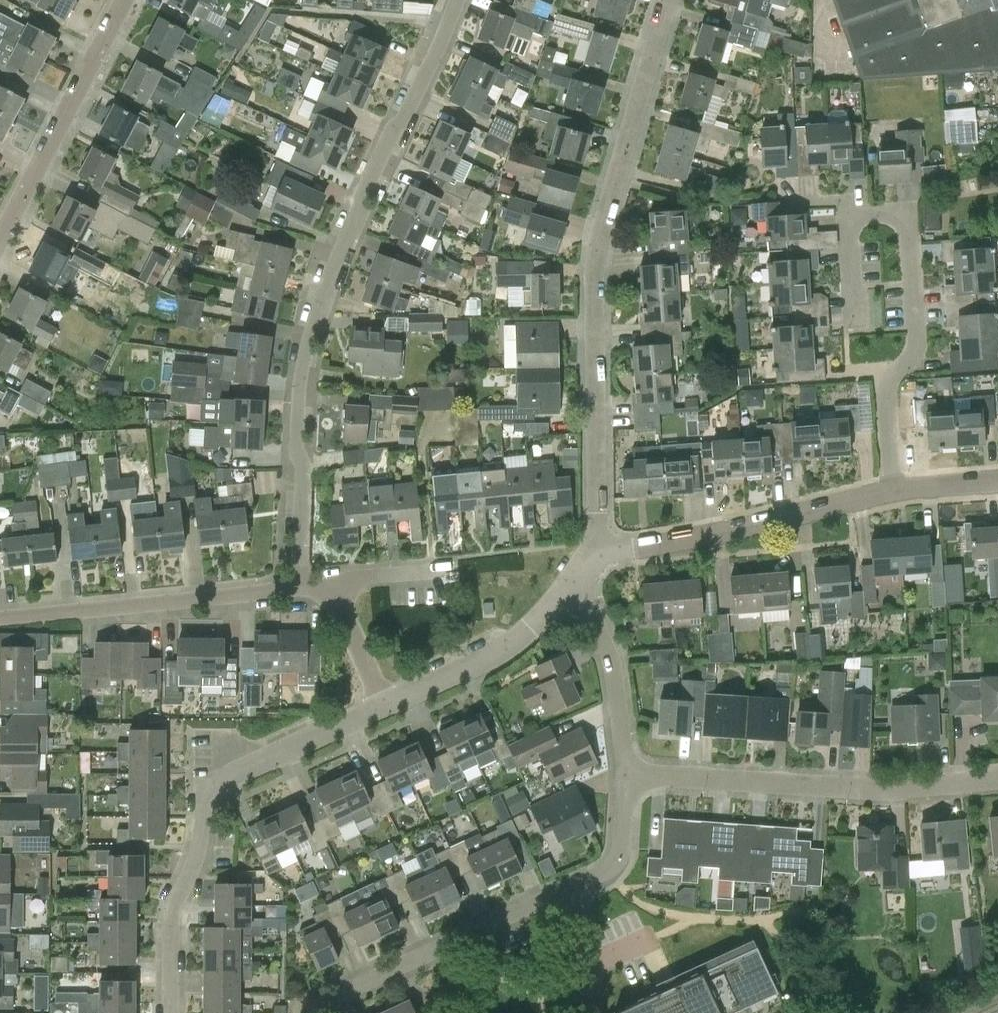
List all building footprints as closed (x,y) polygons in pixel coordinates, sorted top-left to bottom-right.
[(75,2),(75,0),(28,0),(38,5),(36,7),(64,22),(70,11),(74,13),(78,4),(75,2)] [(208,8),(211,10),(216,0),(169,0),(167,4),(190,16),(191,15),(201,20),(196,29),(217,40),(223,29),(221,28),(203,18),(208,8)] [(300,7),(317,8),(317,0),(301,0),(300,7)] [(353,0),(337,0),(336,10),(352,11),(353,3),(353,0)] [(371,12),(386,13),(387,0),(372,0),(371,12)] [(386,13),(402,15),(403,0),(387,0),(386,13)] [(515,9),(531,15),(536,0),(514,0),(512,7),(515,9)] [(594,15),(622,24),(625,14),(628,15),(632,13),(635,3),(632,0),(599,0),(594,15)] [(711,1),(729,6),(726,19),(731,21),(742,24),(749,0),(711,0),(711,1)] [(742,24),(770,33),(784,37),(786,30),(772,26),(773,24),(768,17),(772,4),(786,8),(788,0),(749,0),(742,24)] [(861,80),(922,76),(945,74),(997,70),(997,0),(832,0),(861,80)] [(353,3),(352,11),(363,12),(363,3),(353,3)] [(478,39),(502,48),(522,56),(528,41),(529,42),(533,33),(542,36),(548,22),(531,15),(515,9),(511,20),(489,11),(478,39)] [(44,60),(50,49),(54,51),(58,42),(55,40),(56,38),(28,24),(26,27),(0,14),(0,37),(7,41),(16,46),(44,60)] [(271,14),(267,21),(282,27),(287,16),(271,14)] [(550,30),(591,42),(584,64),(608,71),(617,40),(594,33),(597,26),(557,14),(550,30)] [(199,40),(184,32),(159,19),(144,48),(169,61),(177,45),(192,53),(199,40)] [(719,62),(725,42),(752,49),(751,52),(764,56),(770,33),(742,24),(731,21),(728,33),(703,25),(694,55),(719,62)] [(344,40),(349,43),(344,54),(379,70),(387,50),(375,45),(379,34),(352,22),(344,40)] [(223,29),(217,40),(239,51),(248,37),(238,32),(223,24),(221,28),(223,29)] [(783,39),(780,52),(794,56),(798,43),(783,39)] [(0,55),(0,66),(33,83),(38,72),(42,74),(47,65),(43,63),(44,60),(16,46),(7,41),(0,55)] [(803,58),(804,56),(807,45),(798,43),(794,56),(803,58)] [(295,57),(308,62),(312,52),(294,45),(290,53),(296,55),(295,57)] [(327,58),(340,63),(335,74),(370,89),(379,70),(344,54),(331,49),(327,58)] [(470,58),(468,62),(463,61),(455,77),(497,98),(507,78),(527,87),(533,75),(507,63),(502,74),(470,58)] [(580,71),(564,66),(541,59),(536,76),(550,81),(549,84),(569,91),(564,106),(595,115),(603,90),(577,82),(580,71)] [(146,104),(148,99),(159,104),(161,99),(180,109),(180,108),(187,111),(195,115),(199,117),(214,92),(211,90),(189,79),(184,89),(180,86),(181,85),(137,62),(121,92),(146,104)] [(195,67),(189,79),(211,90),(217,78),(195,67)] [(275,83),(295,92),(302,77),(282,68),(275,83)] [(344,114),(349,103),(362,109),(370,89),(335,74),(330,85),(325,83),(316,102),(344,114)] [(680,103),(706,110),(702,122),(714,125),(721,99),(726,101),(729,90),(738,91),(753,95),(756,84),(727,75),(723,87),(713,84),(714,81),(689,74),(680,103)] [(487,119),(497,98),(455,77),(447,94),(451,98),(450,101),(487,119)] [(249,101),(253,90),(229,82),(225,93),(249,101)] [(13,122),(18,110),(22,112),(27,103),(23,101),(24,99),(0,87),(0,115),(13,122)] [(216,94),(207,107),(218,115),(227,101),(216,94)] [(352,131),(339,125),(344,114),(316,102),(308,121),(314,123),(309,134),(344,150),(352,131)] [(147,139),(131,131),(137,118),(114,106),(99,135),(122,147),(124,145),(139,153),(147,139)] [(946,146),(977,144),(975,109),(943,111),(946,146)] [(187,111),(175,128),(176,128),(176,129),(187,134),(199,117),(195,115),(187,111)] [(848,125),(848,124),(848,116),(846,114),(843,111),(832,111),(828,115),(827,118),(828,125),(830,163),(847,162),(849,180),(864,179),(861,124),(848,125)] [(543,138),(554,141),(551,154),(582,163),(589,136),(574,132),(577,120),(550,113),(543,138)] [(762,167),(775,166),(776,178),(798,177),(795,128),(794,128),(793,113),(777,114),(778,128),(760,129),(762,167)] [(12,124),(13,122),(0,115),(0,143),(1,143),(7,132),(11,134),(15,125),(12,124)] [(487,134),(490,135),(510,145),(517,126),(495,116),(487,134)] [(163,121),(155,137),(178,149),(187,134),(176,129),(163,121)] [(440,122),(429,145),(459,159),(470,135),(440,122)] [(701,122),(698,135),(669,126),(662,149),(691,157),(693,149),(705,152),(709,139),(737,147),(741,134),(714,126),(714,125),(702,122),(701,122)] [(805,127),(805,128),(805,127),(795,128),(798,177),(818,176),(817,164),(830,163),(828,125),(805,127)] [(317,176),(322,164),(335,170),(344,150),(309,134),(307,137),(288,128),(275,156),(290,163),(289,164),(317,176)] [(895,132),(896,147),(877,149),(879,183),(910,181),(909,163),(924,162),(922,131),(895,132)] [(505,159),(510,145),(490,135),(484,149),(505,159)] [(444,182),(441,190),(485,210),(491,196),(456,180),(454,184),(448,182),(459,159),(429,145),(419,168),(448,182),(444,182)] [(119,176),(109,171),(115,160),(93,148),(79,176),(98,186),(95,190),(102,194),(98,203),(123,215),(124,214),(156,230),(159,223),(132,209),(139,196),(115,184),(119,176)] [(688,167),(691,157),(662,149),(656,172),(684,180),(681,193),(724,194),(728,180),(707,174),(704,183),(696,180),(695,182),(699,170),(688,167)] [(505,172),(543,183),(538,199),(569,207),(577,179),(552,172),(555,162),(511,150),(505,172)] [(267,183),(280,189),(271,210),(310,227),(324,196),(308,189),(313,178),(276,161),(267,183)] [(945,165),(921,167),(923,183),(946,180),(945,165)] [(434,213),(439,201),(462,212),(460,215),(479,224),(485,210),(441,190),(437,199),(410,187),(400,210),(442,229),(446,219),(434,213)] [(221,191),(215,201),(236,212),(255,222),(261,212),(253,208),(254,206),(236,197),(235,198),(221,191)] [(215,201),(197,192),(187,212),(175,233),(184,237),(188,230),(187,229),(193,218),(204,225),(208,218),(227,229),(236,212),(215,201)] [(148,245),(156,230),(124,214),(123,215),(98,203),(93,211),(67,197),(52,227),(80,242),(88,227),(112,239),(118,229),(148,245)] [(503,222),(527,230),(523,243),(556,253),(564,225),(533,216),(536,204),(510,197),(503,222)] [(804,216),(779,217),(778,202),(751,204),(752,220),(766,220),(767,241),(768,252),(817,248),(816,228),(804,228),(804,216)] [(923,204),(924,231),(940,230),(939,205),(923,204)] [(437,240),(442,229),(400,210),(389,233),(418,247),(424,234),(437,240)] [(649,214),(651,242),(650,242),(651,255),(688,252),(698,251),(697,238),(687,239),(685,211),(649,214)] [(291,250),(262,243),(253,241),(254,237),(229,231),(226,247),(235,249),(232,261),(242,263),(242,264),(285,274),(291,250)] [(942,262),(954,261),(955,272),(991,269),(991,271),(992,271),(991,249),(990,249),(989,238),(940,241),(942,262)] [(29,272),(54,285),(67,292),(68,290),(79,295),(91,272),(114,284),(114,282),(143,297),(149,286),(138,280),(78,248),(72,259),(44,244),(29,272)] [(807,282),(807,270),(819,269),(817,248),(768,252),(769,263),(768,263),(770,284),(807,282)] [(182,251),(177,267),(188,271),(193,254),(182,251)] [(153,252),(138,280),(149,286),(149,285),(159,290),(174,263),(153,252)] [(678,292),(676,275),(690,274),(688,252),(651,255),(652,266),(640,267),(642,294),(678,292)] [(413,283),(418,271),(445,283),(450,272),(418,258),(413,268),(379,255),(371,278),(399,288),(402,279),(413,283)] [(523,306),(532,306),(558,306),(558,276),(550,276),(550,263),(533,261),(533,262),(496,263),(496,288),(522,288),(523,306)] [(236,288),(250,291),(250,292),(279,299),(285,274),(242,264),(236,288)] [(955,272),(955,285),(944,286),(945,307),(994,304),(993,292),(994,292),(992,271),(991,271),(991,269),(955,272)] [(409,301),(396,297),(399,288),(371,278),(363,300),(392,310),(405,311),(409,301)] [(771,306),(772,317),(828,314),(827,298),(820,293),(808,294),(807,282),(770,284),(771,306)] [(57,329),(37,319),(46,303),(20,289),(6,317),(32,330),(30,332),(50,342),(57,329)] [(231,312),(244,315),(274,322),(279,299),(250,292),(248,300),(234,297),(231,312)] [(643,322),(644,332),(681,330),(680,319),(678,292),(642,294),(644,322),(643,322)] [(735,332),(746,332),(747,295),(736,295),(735,332)] [(179,298),(177,312),(201,316),(204,303),(179,298)] [(996,315),(995,315),(995,314),(994,304),(945,307),(947,327),(959,327),(960,339),(996,336),(996,337),(997,337),(996,315)] [(201,316),(177,312),(176,326),(198,330),(201,316)] [(442,314),(408,314),(409,332),(431,332),(431,338),(444,337),(444,330),(442,330),(442,314)] [(811,348),(811,336),(823,335),(830,329),(828,314),(772,317),(773,328),(772,328),(774,350),(811,348)] [(446,321),(447,344),(468,344),(467,321),(446,321)] [(504,340),(516,340),(516,368),(554,368),(553,335),(544,335),(543,325),(504,326),(504,340)] [(402,341),(382,340),(382,331),(351,328),(349,359),(363,360),(362,375),(399,377),(402,341)] [(670,372),(669,356),(683,355),(682,340),(691,340),(690,329),(681,330),(644,332),(645,347),(633,348),(635,375),(670,372)] [(226,349),(239,351),(238,358),(268,362),(271,338),(241,334),(228,333),(226,349)] [(19,347),(21,344),(0,334),(0,369),(6,372),(11,363),(26,371),(34,354),(19,347)] [(961,350),(949,351),(950,372),(997,369),(997,345),(997,337),(996,337),(996,336),(960,339),(961,350)] [(748,340),(735,341),(735,352),(749,351),(748,340)] [(776,383),(794,382),(825,380),(824,358),(812,359),(811,348),(774,350),(776,383)] [(221,375),(221,380),(230,381),(234,382),(264,386),(268,362),(238,358),(238,359),(224,357),(221,375)] [(204,388),(205,374),(206,365),(174,362),(171,386),(204,388)] [(516,368),(517,408),(504,411),(505,407),(480,407),(477,410),(478,421),(534,421),(534,411),(545,411),(545,401),(555,401),(554,368),(516,368)] [(635,375),(636,392),(631,392),(633,416),(659,415),(684,413),(684,409),(673,409),(670,372),(635,375)] [(27,380),(19,392),(23,394),(45,405),(52,392),(27,380)] [(202,405),(203,401),(204,388),(171,386),(170,402),(201,405),(202,405)] [(11,417),(23,394),(19,392),(8,387),(5,393),(0,391),(0,411),(11,417)] [(440,387),(429,388),(429,411),(441,411),(440,387)] [(454,387),(440,387),(441,411),(454,410),(454,387)] [(418,411),(429,411),(429,388),(418,388),(418,411)] [(764,404),(763,389),(740,390),(741,406),(764,404)] [(392,414),(416,415),(418,397),(393,395),(392,414)] [(970,397),(971,410),(953,411),(956,447),(984,445),(982,423),(995,422),(992,395),(970,397)] [(219,402),(218,424),(232,425),(262,426),(263,401),(233,400),(229,400),(219,399),(219,402)] [(953,411),(936,413),(935,400),(912,402),(914,428),(927,427),(928,449),(956,447),(953,411)] [(728,405),(729,425),(739,425),(739,405),(728,405)] [(835,406),(836,420),(818,421),(820,457),(849,455),(847,432),(860,431),(858,405),(835,406)] [(384,410),(368,409),(368,408),(346,406),(343,440),(366,441),(367,421),(383,422),(384,410)] [(454,411),(455,421),(478,421),(477,410),(454,411)] [(634,430),(660,428),(659,415),(633,416),(634,430)] [(455,421),(455,433),(478,433),(478,421),(455,421)] [(818,421),(791,423),(778,424),(781,472),(783,472),(782,464),(803,463),(803,458),(820,457),(818,421)] [(549,424),(525,425),(525,431),(525,436),(549,436),(549,424)] [(758,439),(739,440),(741,476),(771,474),(771,473),(781,472),(778,424),(756,425),(757,434),(758,439)] [(219,448),(231,448),(261,450),(262,426),(232,425),(232,433),(220,433),(220,428),(205,428),(204,450),(218,451),(219,448)] [(478,446),(478,433),(455,433),(455,446),(478,446)] [(722,477),(741,476),(739,440),(700,443),(703,483),(722,482),(722,477)] [(678,458),(662,459),(664,495),(704,492),(703,483),(700,443),(677,444),(678,458)] [(661,446),(643,448),(643,447),(632,448),(634,461),(634,468),(622,469),(624,497),(664,495),(662,459),(661,446)] [(564,466),(578,465),(577,448),(563,449),(564,466)] [(364,449),(342,452),(344,465),(365,463),(364,449)] [(171,499),(183,498),(179,458),(166,454),(171,499)] [(109,502),(123,500),(120,479),(118,458),(104,459),(109,502)] [(193,463),(179,458),(183,498),(196,496),(193,463)] [(569,475),(555,477),(553,460),(528,462),(532,500),(546,498),(548,522),(573,520),(569,475)] [(508,502),(505,469),(504,462),(480,465),(484,504),(497,503),(499,527),(510,526),(508,502)] [(534,524),(532,500),(528,462),(527,462),(527,467),(505,469),(508,502),(521,501),(523,525),(534,524)] [(70,485),(68,463),(53,465),(56,487),(70,485)] [(41,489),(56,487),(53,465),(38,467),(41,489)] [(487,528),(484,504),(480,465),(478,465),(479,467),(455,469),(459,507),(473,505),(475,529),(487,528)] [(232,482),(230,467),(217,469),(219,484),(232,482)] [(446,508),(459,507),(455,469),(455,467),(431,468),(432,477),(437,533),(449,532),(446,508)] [(135,478),(120,479),(123,500),(137,499),(135,478)] [(368,483),(366,483),(370,520),(385,518),(387,542),(398,541),(396,517),(392,485),(392,478),(367,480),(368,483)] [(247,540),(244,509),(244,507),(254,506),(251,482),(226,485),(228,497),(219,498),(224,542),(247,540)] [(416,482),(392,485),(396,517),(408,516),(411,540),(422,539),(416,482)] [(357,521),(370,520),(366,483),(342,485),(344,504),(330,506),(334,548),(359,545),(357,521)] [(195,500),(196,514),(200,545),(224,542),(219,498),(195,500)] [(165,518),(156,519),(160,550),(184,547),(179,502),(163,504),(165,518)] [(11,522),(13,539),(1,541),(4,567),(5,566),(31,563),(29,537),(27,524),(24,503),(12,505),(15,521),(11,522)] [(133,509),(134,521),(133,522),(136,552),(160,550),(156,519),(148,520),(146,507),(133,509)] [(98,510),(100,526),(93,527),(97,557),(120,554),(115,508),(98,510)] [(72,560),(97,557),(93,527),(84,528),(83,514),(68,516),(72,560)] [(992,556),(994,581),(997,581),(997,528),(970,530),(972,558),(992,556)] [(190,556),(201,554),(196,529),(184,531),(190,556)] [(56,560),(57,560),(54,534),(29,537),(31,563),(31,565),(36,564),(36,562),(56,560)] [(940,546),(928,547),(927,537),(899,539),(902,573),(929,571),(930,584),(943,583),(940,546)] [(871,541),(872,565),(860,566),(863,591),(863,603),(876,603),(875,589),(903,587),(902,573),(899,539),(871,541)] [(817,599),(819,599),(821,625),(835,624),(839,619),(865,618),(863,603),(863,591),(849,592),(847,567),(815,570),(817,599)] [(786,573),(758,575),(761,611),(789,608),(786,573)] [(734,613),(761,611),(758,575),(731,577),(734,613)] [(701,626),(701,617),(703,616),(700,581),(671,583),(674,619),(675,627),(701,626)] [(647,621),(674,619),(671,583),(644,585),(647,621)] [(432,644),(430,625),(393,629),(395,648),(432,644)] [(263,672),(280,672),(281,631),(255,631),(255,672),(241,672),(241,685),(263,685),(263,672)] [(321,685),(321,645),(307,645),(307,632),(281,631),(280,672),(298,672),(298,685),(321,685)] [(16,633),(16,648),(1,648),(0,674),(32,674),(32,660),(48,660),(48,634),(42,633),(16,633)] [(732,633),(729,633),(719,634),(722,663),(734,663),(732,633)] [(797,662),(810,661),(808,636),(807,633),(795,633),(797,662)] [(710,663),(722,663),(719,634),(707,635),(710,663)] [(823,635),(808,636),(810,661),(825,660),(823,635)] [(182,705),(182,692),(179,692),(179,686),(200,686),(200,674),(200,639),(179,639),(178,661),(165,661),(164,705),(182,705)] [(237,659),(223,659),(223,639),(200,639),(200,674),(200,686),(222,686),(222,697),(236,697),(237,659)] [(945,640),(933,641),(933,644),(933,652),(946,651),(945,640)] [(121,678),(121,643),(95,643),(95,659),(82,659),(82,688),(106,688),(106,678),(121,678)] [(121,678),(137,678),(137,689),(161,690),(161,658),(147,658),(147,643),(121,643),(121,678)] [(650,651),(651,664),(679,663),(678,650),(650,651)] [(929,668),(946,668),(946,653),(929,653),(929,668)] [(529,709),(543,704),(548,714),(578,700),(567,675),(573,672),(565,655),(536,668),(542,681),(521,690),(529,709)] [(872,747),(873,658),(860,659),(859,679),(855,678),(854,693),(843,692),(842,712),(840,745),(872,747)] [(817,713),(801,712),(801,705),(790,705),(789,724),(798,724),(796,743),(829,745),(831,711),(842,712),(843,692),(844,673),(819,671),(817,713)] [(47,690),(32,689),(32,674),(0,674),(0,699),(1,713),(47,714),(47,690)] [(659,733),(673,734),(673,733),(691,734),(693,704),(705,705),(705,714),(718,715),(716,732),(745,735),(748,696),(715,694),(716,684),(706,683),(706,681),(680,679),(679,701),(661,700),(659,733)] [(997,720),(997,679),(983,680),(983,687),(951,688),(952,714),(984,713),(984,720),(997,720)] [(791,699),(748,696),(745,735),(788,738),(789,724),(790,705),(791,699)] [(926,721),(938,721),(937,696),(916,697),(916,706),(905,707),(905,721),(893,722),(894,742),(927,741),(926,721)] [(496,763),(512,756),(507,746),(501,732),(490,737),(480,714),(460,723),(474,755),(490,748),(496,763)] [(36,716),(13,716),(13,728),(0,728),(0,746),(0,754),(36,754),(46,754),(48,754),(48,716),(36,716)] [(465,777),(463,772),(478,765),(474,755),(460,723),(439,733),(450,756),(439,761),(450,784),(455,792),(467,787),(463,778),(465,777)] [(518,768),(541,758),(553,782),(595,762),(580,729),(556,741),(549,726),(507,746),(512,756),(518,768)] [(118,743),(118,752),(165,752),(165,730),(130,730),(130,743),(118,743)] [(435,791),(450,784),(439,761),(428,766),(418,743),(398,752),(412,784),(428,777),(435,791)] [(79,752),(80,773),(90,773),(89,752),(79,752)] [(130,761),(130,773),(165,774),(165,752),(118,752),(118,761),(130,761)] [(387,781),(376,786),(388,813),(403,806),(397,791),(412,784),(398,752),(377,761),(387,781)] [(28,793),(47,793),(48,771),(45,771),(46,754),(36,754),(0,754),(0,779),(13,779),(13,791),(28,791),(28,793)] [(376,786),(365,791),(356,771),(336,780),(354,820),(355,820),(356,823),(371,816),(373,820),(388,813),(376,786)] [(130,773),(130,787),(119,787),(118,795),(165,795),(165,774),(130,773)] [(313,813),(315,819),(326,841),(341,833),(338,828),(354,820),(336,780),(316,790),(324,808),(313,813)] [(530,807),(520,783),(491,796),(501,819),(530,807)] [(38,808),(66,808),(66,819),(80,819),(80,794),(47,793),(28,793),(27,805),(0,805),(0,834),(13,834),(13,852),(49,852),(50,821),(37,821),(38,808)] [(129,805),(129,817),(165,817),(165,795),(118,795),(118,805),(129,805)] [(595,829),(580,798),(560,808),(554,796),(530,807),(543,833),(553,828),(559,841),(575,834),(576,838),(595,829)] [(291,846),(308,839),(314,854),(329,847),(326,841),(315,819),(305,823),(297,805),(276,814),(291,846)] [(282,868),(275,854),(291,846),(276,814),(256,824),(266,844),(255,849),(267,875),(282,868)] [(129,817),(129,830),(117,830),(117,844),(130,844),(130,839),(164,839),(165,817),(129,817)] [(997,856),(997,817),(990,818),(994,856),(997,856)] [(498,830),(482,837),(502,880),(522,871),(511,848),(522,843),(511,819),(496,826),(498,830)] [(698,865),(701,822),(696,821),(696,831),(686,830),(686,821),(665,819),(662,859),(649,859),(648,875),(661,876),(661,866),(683,868),(682,880),(696,881),(698,865)] [(945,870),(968,868),(964,820),(920,824),(923,860),(944,858),(945,870)] [(734,867),(737,825),(737,824),(733,824),(732,833),(722,832),(723,824),(701,822),(698,865),(720,867),(719,878),(733,879),(734,867)] [(759,826),(737,825),(734,867),(757,869),(756,881),(770,882),(770,870),(773,836),(759,835),(759,826)] [(859,870),(882,869),(882,889),(910,888),(909,855),(893,855),(892,826),(858,828),(859,870)] [(773,836),(770,870),(793,872),(792,883),(806,884),(820,885),(822,850),(809,849),(809,842),(795,841),(796,829),(774,827),(773,836)] [(480,834),(449,848),(460,871),(471,866),(482,889),(502,880),(482,837),(480,834)] [(449,848),(440,852),(435,854),(434,852),(417,859),(420,868),(442,915),(457,908),(459,904),(457,900),(460,899),(450,876),(460,871),(449,848)] [(97,865),(108,865),(108,877),(144,877),(144,855),(109,855),(109,850),(97,850),(97,865)] [(8,893),(9,856),(0,856),(0,893),(8,893)] [(420,918),(423,916),(424,920),(428,921),(442,915),(420,868),(406,874),(403,870),(388,877),(401,904),(411,899),(420,918)] [(96,899),(135,899),(143,899),(144,877),(108,877),(108,890),(96,890),(96,899)] [(390,909),(401,904),(388,877),(373,883),(379,898),(363,905),(378,937),(398,927),(390,909)] [(297,888),(302,898),(318,890),(314,880),(297,888)] [(263,884),(251,884),(251,883),(215,883),(215,905),(250,906),(251,893),(263,893),(263,884)] [(677,889),(677,903),(695,903),(695,890),(677,889)] [(8,893),(0,893),(0,931),(8,931),(8,893)] [(754,897),(753,910),(769,909),(770,898),(754,897)] [(363,905),(347,912),(340,898),(326,905),(328,908),(339,932),(349,927),(358,946),(378,937),(363,905)] [(733,899),(716,898),(715,910),(732,911),(733,899)] [(87,909),(100,909),(100,921),(135,921),(135,899),(96,899),(87,899),(87,909)] [(250,919),(250,906),(215,905),(215,927),(263,927),(263,919),(250,919)] [(300,930),(303,937),(317,969),(338,960),(330,941),(340,936),(339,932),(328,908),(313,916),(316,922),(300,930)] [(100,921),(84,921),(84,934),(89,934),(89,942),(135,942),(135,921),(100,921)] [(263,928),(263,927),(215,927),(204,927),(204,949),(252,949),(252,937),(260,937),(260,928),(263,928)] [(30,946),(50,946),(50,933),(30,932),(30,946)] [(2,961),(14,961),(15,940),(0,939),(0,972),(2,973),(2,961)] [(89,952),(100,952),(100,964),(135,964),(135,942),(89,942),(89,952)] [(617,1012),(618,1012),(721,1012),(736,1006),(739,1011),(765,999),(763,994),(778,986),(759,946),(675,985),(676,986),(664,991),(663,990),(617,1012)] [(981,947),(961,950),(965,978),(984,975),(981,947)] [(252,971),(252,949),(204,949),(204,971),(252,971)] [(239,992),(239,980),(251,980),(252,971),(204,971),(204,992),(239,992)] [(2,973),(0,972),(0,1008),(13,1008),(14,988),(17,988),(17,985),(19,983),(19,978),(17,977),(17,973),(2,973)] [(77,1002),(135,1003),(135,980),(100,980),(99,993),(79,993),(76,997),(76,1002),(77,1002)] [(239,1005),(239,992),(204,992),(204,1012),(252,1012),(252,1005),(239,1005)] [(408,1001),(385,1012),(414,1012),(408,1001)] [(135,1003),(77,1002),(77,1012),(135,1012),(135,1003)]
